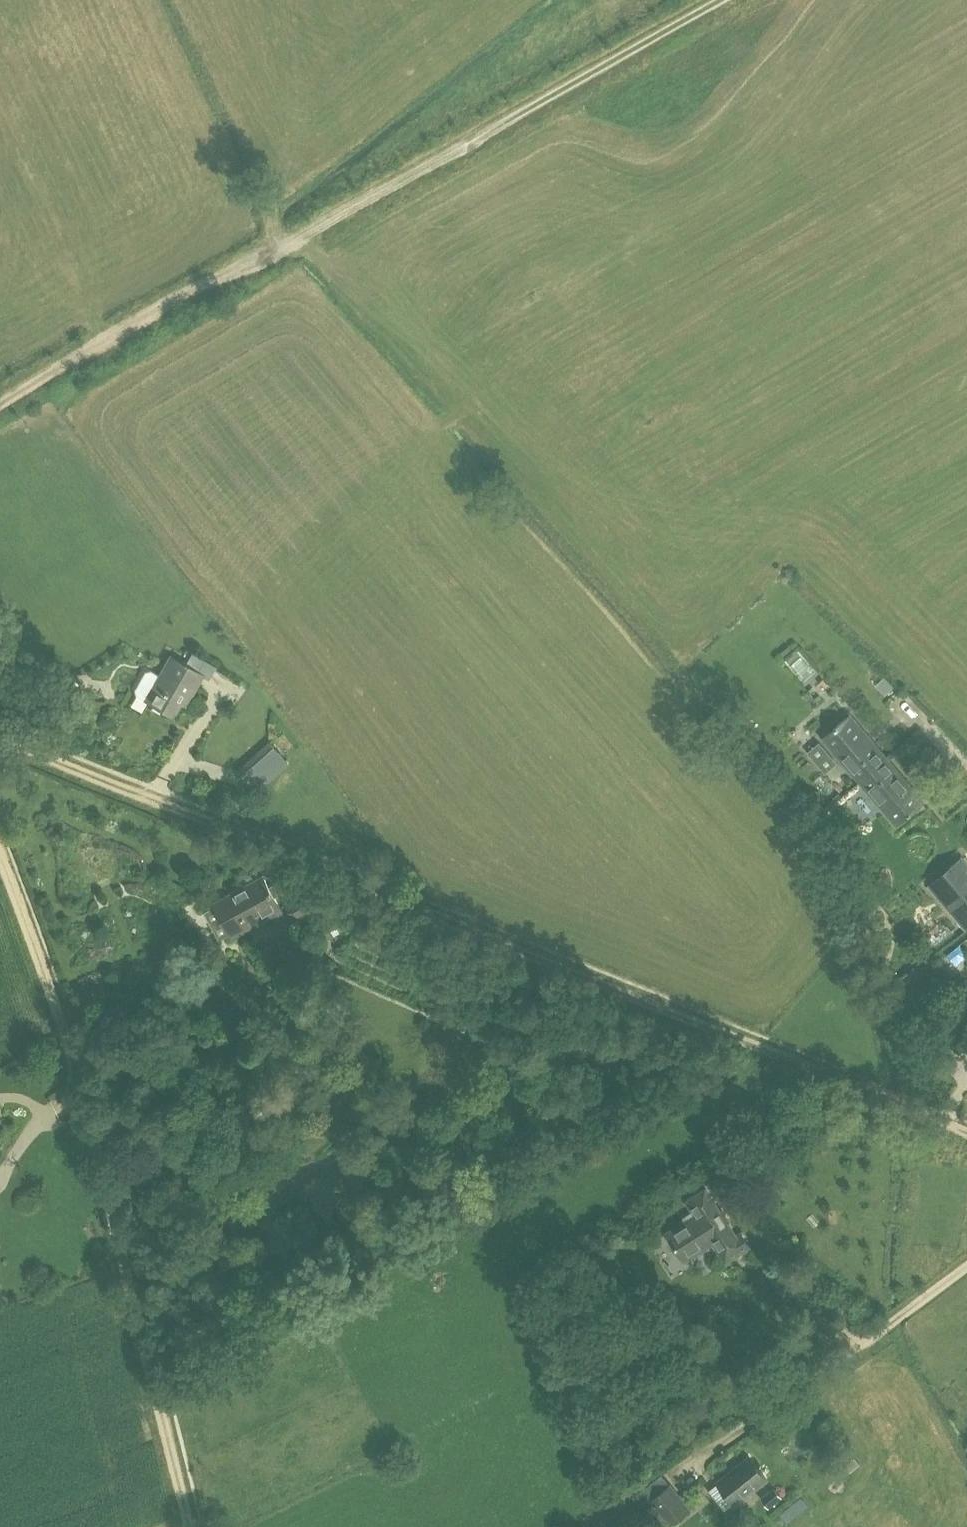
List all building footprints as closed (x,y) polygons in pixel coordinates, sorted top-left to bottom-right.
[(781,653),(784,656),(792,649),(789,646),(781,653)] [(137,696),(172,716),(182,697),(188,700),(203,674),(170,656),(159,676),(150,671),(145,673),(135,690),(137,696)] [(895,686),(891,682),(881,691),(885,695),(895,686)] [(63,713),(69,727),(82,722),(76,708),(63,713)] [(824,737),(861,780),(887,759),(850,716),(824,737)] [(236,771),(255,792),(273,777),(274,778),(291,764),(270,742),(236,771)] [(887,759),(861,780),(898,824),(923,802),(887,759)] [(947,907),(966,890),(966,862),(962,857),(929,885),(947,907)] [(260,923),(258,921),(281,908),(274,896),(279,893),(275,887),(271,889),(264,876),(214,903),(216,906),(205,912),(220,940),(231,935),(233,938),(260,923)] [(947,907),(966,929),(966,928),(966,890),(947,907)] [(301,918),(308,931),(327,921),(329,925),(341,919),(331,901),(319,907),(311,891),(289,902),(298,919),(301,918)] [(959,1055),(966,1048),(966,1008),(942,1029),(946,1033),(944,1035),(959,1055)] [(713,1242),(726,1262),(750,1246),(742,1234),(737,1238),(706,1190),(688,1202),(693,1211),(683,1217),(686,1221),(666,1234),(684,1261),(713,1242)] [(718,1483),(736,1504),(767,1478),(749,1457),(718,1483)] [(651,1500),(672,1526),(693,1509),(672,1483),(670,1484),(663,1475),(654,1482),(635,1497),(642,1507),(651,1500)] [(761,1498),(770,1508),(783,1497),(775,1488),(761,1498)]
